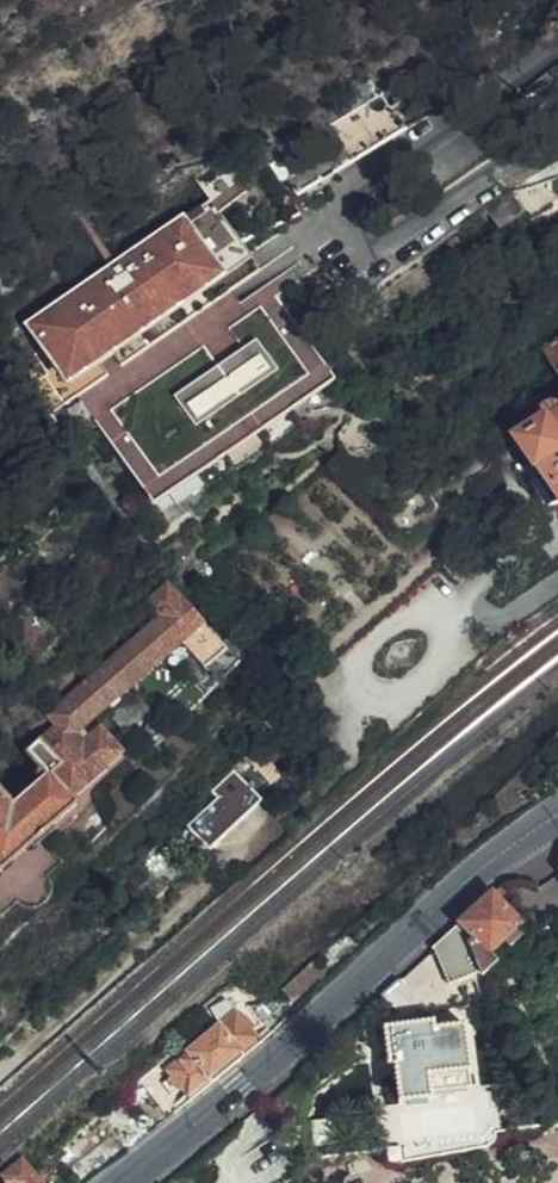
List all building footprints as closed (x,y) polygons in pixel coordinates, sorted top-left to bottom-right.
[(297,194),(398,129),(376,96),(276,163),(297,194)] [(509,195),(461,227),(474,244),(521,213),(509,195)] [(205,202),(27,325),(140,491),(319,365),(263,285),(237,303),(227,288),(253,270),(205,202)] [(540,350),(557,378),(557,339),(540,350)] [(140,491),(150,506),(329,379),(319,365),(140,491)] [(536,470),(541,477),(531,484),(531,492),(538,501),(545,506),(555,506),(557,505),(557,412),(553,408),(544,403),(538,405),(532,411),(532,416),(536,423),(512,438),(532,469),(535,469),(536,470)] [(18,582),(4,566),(0,569),(0,598),(18,582)] [(221,649),(164,584),(144,603),(155,617),(47,715),(53,723),(22,751),(41,772),(8,801),(0,793),(0,869),(70,805),(68,802),(117,756),(88,725),(177,644),(199,669),(221,649)] [(148,712),(132,695),(106,719),(122,736),(148,712)] [(251,749),(242,757),(265,784),(273,775),(251,749)] [(205,848),(255,802),(253,800),(230,773),(212,790),(217,795),(184,827),(205,848)] [(478,972),(480,976),(496,961),(488,952),(518,924),(504,907),(515,897),(503,883),(458,925),(478,972)] [(430,950),(447,986),(478,972),(458,925),(430,950)] [(204,1077),(213,1085),(213,1084),(233,1066),(258,1043),(247,1030),(257,1021),(242,1004),(212,1028),(208,1023),(159,1065),(184,1094),(204,1077)] [(432,1029),(431,1021),(384,1028),(388,1064),(394,1064),(399,1102),(429,1098),(428,1092),(468,1086),(466,1071),(467,1071),(461,1025),(432,1029)] [(290,1138),(294,1126),(305,1096),(294,1081),(265,1104),(290,1138)] [(44,1182),(61,1168),(50,1156),(33,1169),(44,1182)] [(17,1162),(0,1177),(5,1182),(34,1182),(17,1162)]
